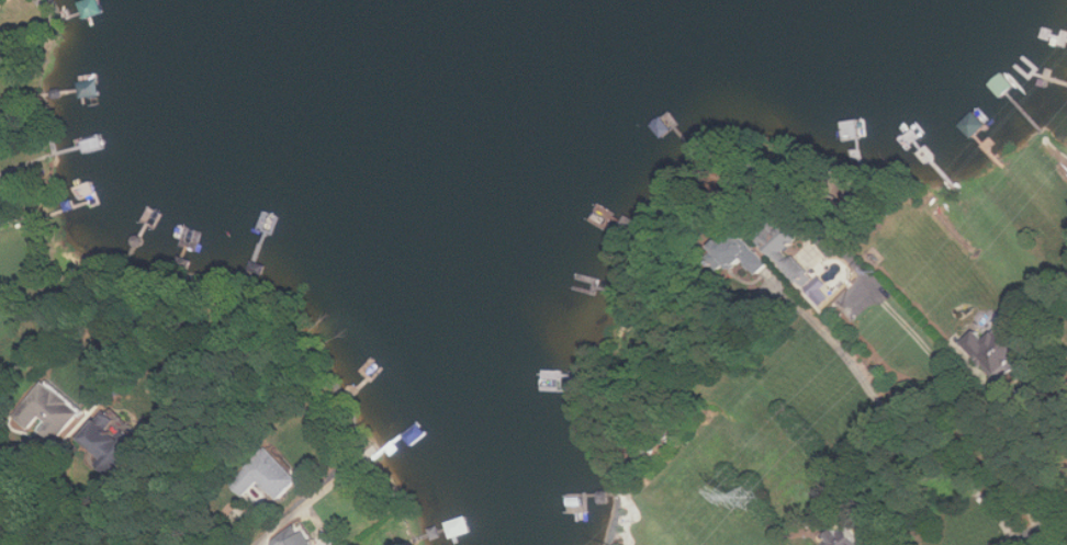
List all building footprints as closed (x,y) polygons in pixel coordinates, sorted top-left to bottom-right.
[(973,137),(988,123),(976,110),(961,124),(973,137)] [(792,226),(778,239),(765,225),(755,234),(803,286),(814,276),(787,247),(801,235),(792,226)] [(967,342),(982,358),(987,354),(1007,375),(1034,349),(1010,324),(992,341),(981,329),(967,342)] [(15,417),(30,429),(41,416),(49,423),(43,432),(55,443),(82,412),(46,381),(15,417)] [(86,438),(121,466),(145,435),(110,408),(86,438)] [(280,499),(302,479),(273,448),(235,484),(246,495),(262,480),(280,499)] [(304,521),(275,538),(279,544),(318,544),(304,521)]
